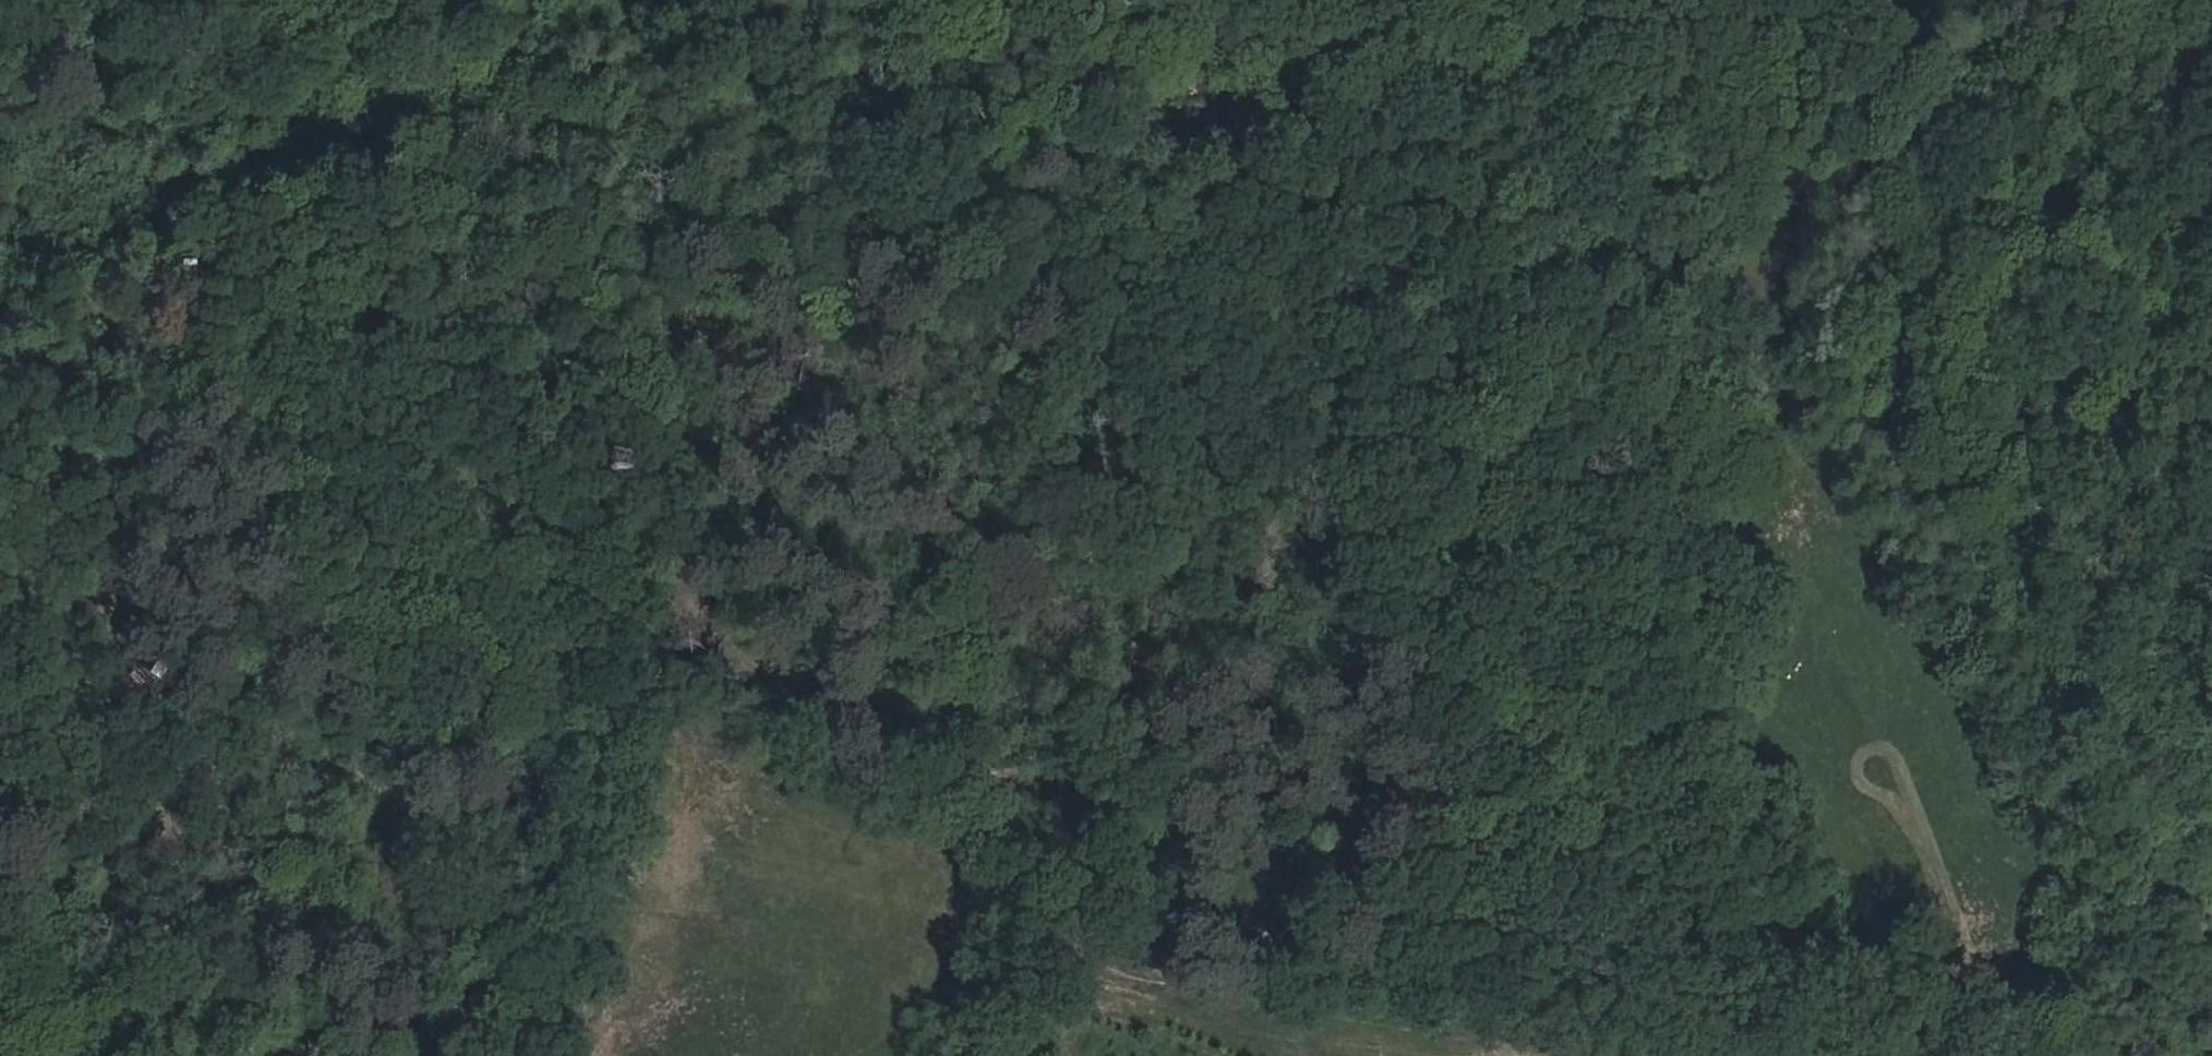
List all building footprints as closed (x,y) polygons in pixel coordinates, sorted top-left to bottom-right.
[(232,1030),(230,1018),(213,1020),(214,1032),(232,1030)]
